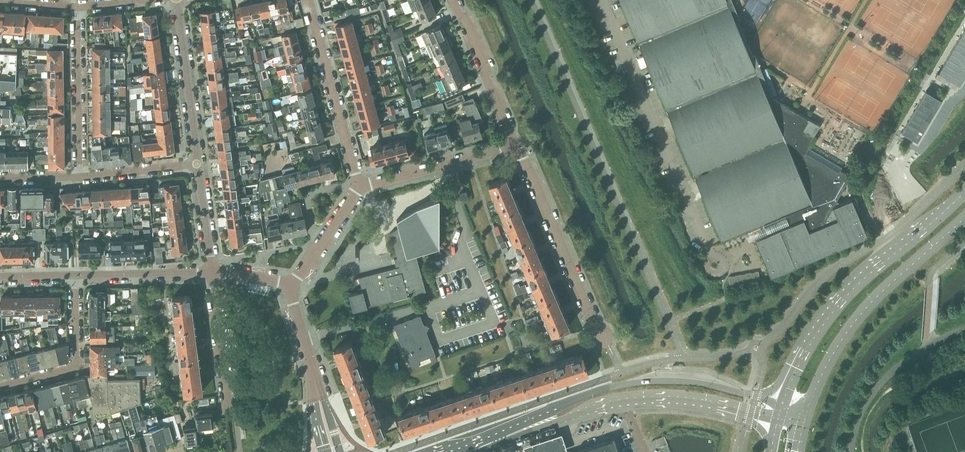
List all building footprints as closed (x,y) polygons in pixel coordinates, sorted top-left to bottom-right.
[(222,4),(225,3),(227,13),(216,15),(216,10),(214,10),(214,9),(210,9),(210,10),(201,11),(201,12),(200,12),(200,16),(202,16),(202,21),(234,17),(231,0),(222,0),(222,4)] [(271,14),(268,0),(263,0),(263,1),(258,2),(263,21),(267,20),(266,15),(271,14)] [(271,14),(276,13),(277,18),(281,18),(277,0),(268,0),(271,14)] [(281,17),(281,18),(282,24),(283,28),(283,29),(295,26),(294,20),(291,21),(289,11),(289,10),(289,9),(290,9),(289,4),(288,4),(287,0),(277,0),(281,17)] [(417,9),(432,2),(431,0),(408,0),(413,10),(417,9)] [(258,22),(263,21),(258,2),(254,3),(254,1),(249,3),(252,18),(257,17),(258,22)] [(432,2),(417,9),(422,19),(422,20),(437,14),(432,2)] [(247,19),(252,18),(249,3),(244,4),(244,5),(240,6),(241,9),(236,10),(239,26),(249,24),(247,19)] [(358,6),(348,9),(350,15),(359,12),(358,6)] [(345,16),(344,10),(332,13),(334,19),(345,16)] [(15,12),(4,12),(3,32),(14,33),(15,12)] [(26,13),(15,12),(14,33),(25,34),(26,13)] [(112,13),(114,39),(115,45),(119,45),(120,38),(118,28),(123,27),(121,12),(112,13)] [(31,41),(35,41),(37,14),(28,13),(27,30),(32,31),(31,41)] [(110,39),(114,39),(112,13),(103,14),(104,29),(109,29),(110,39)] [(40,30),(45,31),(46,15),(37,14),(35,41),(40,41),(40,30)] [(100,30),(104,29),(103,14),(93,15),(94,24),(93,24),(93,29),(94,29),(95,30),(96,41),(101,40),(100,30)] [(129,17),(131,31),(138,30),(137,26),(157,24),(157,19),(158,19),(157,14),(143,15),(144,20),(137,21),(136,16),(129,17)] [(53,42),(55,15),(46,15),(45,31),(50,31),(49,42),(53,42)] [(64,23),(64,16),(55,15),(53,42),(58,42),(58,31),(63,32),(63,30),(65,30),(66,23),(64,23)] [(203,26),(202,26),(202,31),(218,29),(224,28),(223,23),(227,22),(235,22),(234,17),(202,21),(203,26)] [(336,25),(339,35),(355,31),(353,24),(354,24),(353,20),(336,25)] [(388,24),(392,38),(404,34),(402,29),(395,31),(392,23),(388,24)] [(138,30),(131,31),(131,34),(138,33),(138,31),(145,30),(145,35),(160,33),(159,28),(158,28),(157,24),(137,26),(138,30)] [(421,33),(426,44),(446,36),(441,24),(421,33)] [(204,35),(205,40),(229,36),(233,36),(233,32),(219,33),(218,29),(202,31),(203,35),(204,35)] [(275,46),(279,45),(299,40),(297,35),(299,35),(297,31),(296,31),(282,34),(283,40),(274,42),(275,46)] [(339,35),(341,45),(358,41),(358,38),(357,38),(355,31),(339,35)] [(392,38),(398,56),(402,54),(401,50),(398,42),(405,40),(404,34),(392,38)] [(148,49),(161,47),(160,35),(146,37),(148,49)] [(205,45),(204,45),(205,49),(221,47),(220,42),(230,41),(229,36),(205,40),(205,45)] [(431,55),(437,53),(451,47),(453,46),(450,39),(448,40),(446,36),(426,44),(431,55)] [(279,45),(281,54),(302,49),(301,44),(300,44),(299,40),(279,45)] [(341,45),(344,56),(360,51),(358,45),(359,44),(358,41),(341,45)] [(94,54),(94,56),(125,56),(125,51),(110,52),(110,47),(93,47),(93,54),(94,54)] [(149,60),(163,59),(161,47),(148,49),(149,60)] [(206,53),(207,58),(236,55),(235,50),(221,52),(221,47),(205,49),(205,53),(206,53)] [(437,53),(441,64),(456,58),(451,47),(437,53)] [(48,53),(48,58),(63,58),(65,57),(65,54),(63,53),(63,49),(37,49),(37,53),(48,53)] [(274,61),(275,65),(304,58),(302,54),(304,53),(302,49),(281,54),(283,59),(274,61)] [(344,56),(347,66),(364,61),(363,58),(362,58),(360,51),(344,56)] [(398,56),(402,68),(406,66),(404,58),(402,54),(398,56)] [(236,55),(207,58),(208,63),(206,63),(207,68),(208,67),(208,68),(229,65),(228,60),(236,59),(236,55)] [(93,59),(93,65),(110,65),(110,60),(125,60),(125,56),(94,56),(94,59),(93,59)] [(30,67),(37,67),(64,67),(63,63),(65,62),(65,59),(63,58),(48,58),(48,62),(30,63),(30,67)] [(287,72),(292,71),(307,67),(306,62),(305,63),(304,58),(275,65),(276,69),(285,67),(287,72)] [(441,64),(446,76),(461,70),(456,58),(441,64)] [(151,72),(164,70),(163,59),(149,60),(151,71),(151,72)] [(347,66),(350,76),(366,72),(364,65),(365,65),(364,61),(347,66)] [(94,72),(94,74),(120,73),(126,73),(125,69),(110,69),(110,65),(93,65),(94,72)] [(402,68),(406,80),(410,78),(406,66),(402,68)] [(48,71),(48,76),(64,76),(64,75),(65,74),(65,71),(64,70),(64,67),(37,67),(37,71),(48,71)] [(288,77),(289,81),(308,76),(307,72),(309,71),(307,67),(292,71),(293,75),(288,77)] [(209,75),(210,79),(238,75),(238,71),(224,73),(223,68),(208,70),(209,70),(207,71),(208,75),(209,75)] [(128,74),(128,87),(152,84),(166,82),(164,70),(151,72),(151,71),(134,73),(129,74),(128,74)] [(461,70),(446,76),(441,78),(446,90),(439,93),(442,99),(462,90),(460,86),(465,83),(465,82),(466,82),(461,70)] [(350,76),(353,86),(370,82),(369,79),(368,79),(366,72),(350,76)] [(94,75),(94,82),(111,82),(111,77),(120,77),(120,73),(94,74),(94,75)] [(209,85),(210,89),(226,87),(229,86),(228,81),(235,81),(239,80),(238,75),(210,79),(210,85),(209,85)] [(43,80),(37,80),(37,85),(64,84),(64,80),(65,79),(65,77),(64,76),(48,76),(43,76),(43,80)] [(308,76),(289,81),(291,91),(311,85),(312,85),(311,80),(310,81),(308,76)] [(406,80),(410,91),(414,90),(410,78),(406,80)] [(95,88),(95,90),(126,90),(126,86),(120,86),(111,86),(111,82),(94,82),(94,88),(95,88)] [(153,90),(154,95),(167,93),(166,82),(152,84),(128,87),(131,87),(131,91),(145,90),(145,91),(153,90)] [(353,86),(355,97),(371,92),(369,85),(370,85),(370,82),(353,86)] [(64,84),(37,85),(37,89),(43,89),(43,94),(64,93),(65,92),(65,89),(64,88),(64,84)] [(212,93),(212,98),(241,94),(240,89),(231,91),(226,91),(226,87),(210,89),(210,93),(212,93)] [(271,96),(268,87),(262,88),(265,98),(271,96)] [(312,89),(298,93),(300,99),(295,100),(296,104),(294,104),(295,107),(315,101),(312,89)] [(94,92),(94,99),(111,99),(111,94),(120,94),(126,94),(126,90),(95,90),(95,92),(94,92)] [(355,97),(358,107),(375,102),(374,99),(373,99),(371,92),(355,97)] [(43,98),(37,98),(38,103),(64,102),(64,98),(65,97),(65,94),(64,93),(43,94),(43,98)] [(154,95),(155,106),(169,105),(167,93),(154,95)] [(463,93),(445,101),(448,108),(462,102),(469,118),(460,120),(465,139),(482,135),(478,121),(477,122),(476,117),(481,115),(473,97),(466,100),(463,93)] [(212,103),(212,108),(228,106),(228,100),(244,98),(244,94),(241,94),(212,98),(213,103),(212,103)] [(95,105),(95,108),(126,107),(126,103),(111,103),(111,99),(94,99),(94,105),(95,105)] [(315,101),(295,107),(295,110),(296,109),(299,118),(304,116),(318,113),(315,101)] [(3,102),(2,121),(13,121),(26,121),(22,111),(12,111),(12,107),(6,107),(7,102),(3,102)] [(64,102),(38,103),(29,103),(29,107),(38,107),(49,107),(49,111),(64,111),(65,110),(65,107),(64,106),(64,102)] [(358,107),(361,117),(377,113),(375,106),(376,106),(375,102),(358,107)] [(442,102),(429,106),(431,112),(444,109),(442,102)] [(169,105),(155,106),(151,107),(153,119),(170,117),(169,105)] [(214,112),(215,117),(235,114),(233,105),(228,106),(212,108),(213,112),(214,112)] [(94,109),(94,116),(111,116),(111,111),(126,111),(126,107),(95,108),(95,109),(94,109)] [(32,123),(38,123),(64,122),(64,118),(66,117),(66,114),(64,113),(49,113),(49,118),(38,118),(32,118),(32,123)] [(304,116),(308,129),(322,125),(318,113),(304,116)] [(377,113),(361,117),(364,128),(381,123),(380,120),(379,120),(377,113)] [(235,114),(215,117),(215,122),(214,122),(215,127),(236,124),(235,114)] [(95,122),(95,124),(126,124),(126,120),(111,120),(111,116),(94,116),(94,122),(95,122)] [(157,127),(157,131),(173,129),(173,124),(171,125),(171,120),(151,122),(152,128),(157,127)] [(49,127),(49,131),(64,131),(66,130),(66,127),(64,126),(64,122),(38,123),(38,127),(49,127)] [(435,127),(436,131),(440,146),(452,143),(447,123),(435,127)] [(126,124),(95,124),(95,126),(94,126),(94,133),(111,133),(111,129),(126,128),(126,124)] [(322,125),(308,129),(311,141),(325,137),(322,125)] [(217,134),(218,139),(243,136),(248,135),(247,130),(237,131),(237,127),(215,129),(216,134),(217,134)] [(143,141),(143,142),(173,139),(173,134),(174,134),(173,129),(157,131),(158,136),(142,138),(143,141)] [(294,133),(293,130),(287,131),(290,142),(296,140),(294,135),(295,135),(294,132),(294,133)] [(38,136),(38,141),(65,140),(65,136),(66,135),(66,132),(64,131),(49,131),(49,136),(38,136)] [(440,146),(436,131),(424,135),(428,149),(429,149),(429,151),(436,149),(436,147),(440,146)] [(115,145),(111,146),(113,163),(119,162),(119,161),(121,161),(118,136),(118,134),(111,135),(112,137),(114,137),(115,145)] [(129,134),(118,136),(121,161),(123,161),(123,162),(129,161),(132,161),(130,142),(129,134)] [(130,142),(132,161),(146,159),(145,153),(144,153),(143,142),(143,141),(140,141),(140,134),(133,134),(134,142),(130,142)] [(101,135),(92,135),(93,165),(102,164),(102,163),(104,163),(101,135)] [(106,135),(101,135),(104,163),(106,163),(106,164),(113,163),(111,146),(107,146),(106,135)] [(217,144),(218,149),(234,146),(240,145),(239,141),(243,140),(243,136),(218,139),(218,144),(217,144)] [(399,140),(394,141),(398,157),(410,154),(413,153),(411,145),(409,138),(399,141),(399,140)] [(173,139),(143,142),(144,153),(145,153),(146,159),(170,156),(170,150),(175,149),(173,139)] [(49,145),(49,149),(65,149),(66,148),(66,145),(65,144),(65,140),(38,141),(38,145),(49,145)] [(394,141),(382,144),(386,160),(398,157),(394,141)] [(312,147),(314,153),(319,151),(328,149),(326,144),(312,147)] [(386,160),(382,144),(377,146),(378,147),(371,148),(373,155),(369,156),(371,164),(375,163),(375,164),(386,160)] [(219,152),(220,157),(247,154),(246,150),(240,150),(235,151),(234,146),(218,149),(218,152),(219,152)] [(38,154),(38,159),(65,158),(65,154),(66,153),(66,150),(65,149),(49,149),(49,154),(38,154)] [(17,151),(6,151),(6,168),(17,168),(17,151)] [(28,151),(17,151),(17,168),(29,168),(28,151)] [(219,163),(220,167),(242,164),(241,159),(252,158),(251,153),(247,154),(220,157),(221,162),(219,163)] [(65,158),(38,159),(38,163),(49,162),(49,167),(65,167),(66,166),(66,163),(65,162),(65,158)] [(331,160),(319,164),(323,178),(329,176),(329,177),(334,176),(333,175),(335,174),(331,160)] [(222,171),(222,176),(248,173),(243,173),(242,164),(220,167),(221,171),(222,171)] [(319,164),(307,167),(311,181),(317,179),(317,180),(322,179),(322,178),(323,178),(319,164)] [(294,165),(282,168),(284,173),(261,179),(260,191),(271,190),(273,189),(277,206),(282,206),(285,205),(284,202),(291,201),(287,187),(293,185),(294,187),(298,185),(298,184),(299,184),(294,165)] [(307,167),(295,170),(299,184),(305,182),(306,184),(310,182),(310,181),(311,181),(307,167)] [(224,185),(224,187),(239,185),(238,178),(249,177),(248,173),(222,176),(223,181),(222,181),(222,185),(224,185)] [(489,184),(502,213),(518,206),(506,177),(489,184)] [(152,197),(166,196),(182,193),(181,188),(180,188),(179,183),(171,184),(171,183),(166,184),(166,185),(159,186),(160,193),(152,194),(152,197)] [(144,184),(140,185),(141,200),(141,202),(145,202),(146,206),(151,206),(149,185),(144,186),(144,184)] [(135,186),(130,187),(132,207),(137,207),(136,201),(141,200),(140,185),(135,185),(135,186)] [(245,195),(244,185),(239,186),(239,185),(224,187),(224,188),(223,188),(223,193),(225,193),(225,198),(245,195)] [(121,187),(112,188),(114,213),(118,213),(118,203),(122,203),(121,187)] [(130,187),(121,187),(122,203),(127,203),(128,218),(130,220),(133,219),(132,207),(130,187)] [(8,188),(8,208),(12,208),(12,212),(18,212),(18,204),(18,188),(8,188)] [(112,188),(102,189),(103,205),(108,204),(109,220),(110,220),(110,225),(115,225),(114,220),(114,213),(112,188)] [(91,190),(92,212),(93,217),(97,217),(96,205),(101,205),(100,189),(91,190)] [(88,213),(92,212),(91,190),(82,191),(83,206),(87,206),(88,213)] [(271,190),(263,191),(265,199),(273,198),(271,190)] [(83,213),(83,206),(82,191),(60,192),(75,213),(83,213)] [(468,197),(466,191),(460,192),(461,199),(468,197)] [(54,193),(44,193),(44,206),(44,224),(50,224),(50,216),(57,216),(56,209),(54,209),(54,193)] [(153,207),(161,206),(182,204),(181,198),(182,198),(182,193),(166,196),(166,200),(152,202),(153,207)] [(225,203),(225,207),(242,205),(241,200),(246,199),(257,198),(257,193),(245,195),(225,198),(226,202),(225,203)] [(361,283),(362,288),(367,304),(367,307),(368,306),(393,299),(393,300),(394,299),(393,299),(408,295),(408,296),(411,295),(411,294),(426,290),(420,266),(419,266),(416,253),(439,247),(440,194),(434,198),(397,219),(398,221),(399,227),(391,232),(398,258),(394,259),(396,267),(359,277),(360,277),(361,282),(361,283)] [(289,204),(291,218),(297,217),(297,218),(301,218),(298,202),(289,204)] [(168,209),(168,215),(184,213),(184,207),(182,208),(182,204),(161,206),(162,210),(168,209)] [(227,211),(228,216),(248,214),(251,213),(251,209),(242,210),(242,205),(225,207),(226,211),(227,211)] [(502,213),(514,243),(531,236),(518,206),(502,213)] [(163,215),(164,225),(184,223),(183,217),(185,217),(184,213),(168,215),(163,215)] [(227,221),(228,226),(244,224),(243,219),(249,218),(248,214),(228,216),(228,221),(227,221)] [(291,218),(292,220),(292,219),(295,234),(307,231),(304,217),(301,218),(297,218),(297,217),(291,218)] [(292,220),(280,222),(283,236),(295,234),(292,219),(292,220)] [(283,236),(280,222),(267,225),(270,239),(276,238),(277,239),(281,238),(281,237),(283,236)] [(170,229),(171,234),(187,232),(186,227),(185,227),(184,223),(164,225),(164,229),(170,229)] [(229,230),(230,235),(261,231),(261,227),(244,229),(244,224),(228,226),(228,230),(229,230)] [(261,231),(230,235),(231,240),(230,240),(230,244),(231,244),(231,245),(240,243),(240,245),(244,244),(244,243),(246,243),(246,238),(256,236),(257,242),(263,241),(261,231)] [(166,240),(166,244),(187,242),(186,237),(187,237),(187,232),(171,234),(172,239),(166,240)] [(123,233),(117,234),(117,240),(110,240),(110,248),(111,247),(112,258),(113,258),(113,259),(121,259),(121,257),(124,257),(123,233)] [(56,236),(56,242),(57,258),(60,258),(60,259),(62,259),(63,260),(63,261),(64,261),(65,261),(66,261),(67,261),(68,260),(68,259),(69,259),(69,241),(61,241),(61,236),(56,236)] [(89,256),(89,236),(85,237),(85,241),(79,241),(79,257),(80,257),(80,258),(86,258),(86,256),(89,256)] [(94,236),(89,236),(89,256),(93,256),(93,258),(99,258),(99,256),(100,256),(100,241),(94,241),(94,236)] [(514,243),(527,272),(543,265),(531,236),(514,243)] [(147,238),(134,239),(135,257),(138,256),(138,258),(146,258),(146,256),(147,256),(146,245),(147,245),(147,238)] [(134,239),(123,239),(124,257),(127,257),(127,259),(135,258),(135,257),(134,239)] [(0,240),(0,262),(4,262),(6,263),(9,263),(10,262),(11,262),(11,242),(10,242),(10,243),(3,243),(3,240),(0,240)] [(30,242),(23,243),(23,262),(24,262),(25,263),(28,263),(30,262),(35,261),(35,241),(30,242)] [(15,242),(11,242),(11,262),(16,262),(18,263),(21,263),(22,262),(23,262),(23,243),(15,243),(15,242)] [(57,258),(56,242),(45,242),(45,259),(46,260),(46,261),(47,261),(48,261),(48,262),(49,262),(50,261),(51,261),(52,260),(52,259),(55,259),(55,258),(57,258)] [(187,242),(166,244),(167,249),(173,248),(173,253),(175,253),(175,255),(181,254),(182,253),(182,252),(189,251),(189,246),(187,246),(187,242)] [(163,256),(162,246),(155,246),(156,257),(163,256)] [(527,272),(539,302),(556,295),(543,265),(527,272)] [(367,304),(362,288),(357,289),(357,291),(349,294),(354,310),(354,308),(367,304)] [(90,296),(90,305),(105,305),(111,304),(111,293),(104,293),(104,291),(97,291),(97,293),(92,293),(92,291),(90,291),(89,293),(89,296),(90,296)] [(13,295),(13,296),(13,313),(21,312),(21,315),(25,315),(25,296),(21,296),(21,294),(13,295)] [(29,296),(25,296),(25,315),(30,315),(30,312),(37,312),(36,294),(29,294),(29,296)] [(44,294),(36,294),(37,312),(44,312),(44,314),(48,314),(48,295),(44,295),(44,294)] [(52,295),(48,295),(48,314),(61,314),(61,306),(60,306),(60,294),(52,294),(52,295)] [(173,296),(177,329),(194,327),(190,294),(173,296)] [(556,295),(539,302),(552,333),(569,326),(556,295)] [(13,296),(2,296),(2,312),(0,313),(0,329),(3,329),(2,315),(7,315),(7,313),(13,313),(13,296)] [(90,310),(90,314),(111,314),(111,310),(105,310),(105,305),(90,305),(90,306),(89,306),(89,310),(90,310)] [(111,314),(90,314),(90,319),(89,319),(89,323),(90,323),(90,324),(106,324),(106,318),(111,318),(111,314)] [(428,328),(426,324),(424,325),(420,314),(403,321),(394,324),(409,364),(412,363),(413,367),(420,364),(418,360),(436,354),(426,329),(428,328)] [(90,333),(90,334),(114,334),(115,334),(115,325),(90,326),(90,330),(90,333)] [(177,329),(181,361),(198,358),(194,327),(177,329)] [(55,328),(51,329),(59,361),(69,359),(69,342),(61,344),(61,342),(59,342),(55,328)] [(51,329),(48,329),(52,346),(46,348),(50,363),(59,361),(51,329)] [(42,349),(36,350),(40,366),(50,363),(46,348),(42,333),(38,334),(42,349)] [(114,334),(90,334),(90,335),(91,338),(91,342),(93,342),(119,342),(119,338),(115,338),(114,334)] [(6,339),(3,340),(11,373),(21,371),(17,355),(11,357),(6,339)] [(27,339),(23,340),(30,368),(40,366),(36,350),(30,352),(28,345),(27,339)] [(3,340),(0,340),(0,346),(3,359),(0,359),(0,371),(1,376),(11,373),(3,340)] [(22,349),(16,351),(17,355),(21,371),(30,368),(23,340),(20,341),(21,346),(22,349)] [(334,348),(346,379),(362,372),(351,342),(334,348)] [(91,356),(116,355),(116,350),(126,349),(126,344),(91,345),(91,356)] [(157,353),(147,354),(147,363),(157,363),(157,353)] [(582,354),(552,365),(557,382),(588,371),(582,354)] [(91,366),(115,365),(135,365),(134,357),(124,358),(124,359),(116,359),(116,355),(91,356),(91,366)] [(198,358),(181,361),(185,392),(203,390),(198,358)] [(156,364),(133,365),(133,375),(149,374),(149,376),(156,376),(156,364)] [(91,375),(107,375),(107,369),(115,369),(115,365),(91,366),(91,375)] [(492,365),(485,367),(487,373),(494,370),(492,365)] [(552,365),(521,375),(527,392),(557,382),(552,365)] [(346,379),(357,409),(374,403),(362,372),(346,379)] [(86,395),(90,394),(85,375),(77,377),(82,397),(84,406),(88,405),(86,395)] [(112,412),(129,407),(137,404),(142,402),(140,378),(108,379),(107,375),(91,375),(85,375),(90,394),(94,408),(95,407),(98,417),(112,413),(112,412)] [(521,375),(491,385),(496,402),(527,392),(521,375)] [(77,377),(68,379),(73,399),(77,398),(80,408),(84,406),(77,377)] [(69,400),(73,399),(68,379),(60,382),(69,416),(73,415),(69,400)] [(65,417),(69,416),(60,382),(52,384),(57,403),(61,402),(65,417)] [(53,404),(57,403),(52,384),(44,386),(52,420),(53,424),(58,423),(53,404)] [(491,385),(460,395),(466,412),(496,402),(491,385)] [(48,421),(52,420),(44,386),(35,388),(40,408),(44,406),(48,421)] [(33,389),(25,391),(29,409),(33,408),(37,423),(41,422),(33,389)] [(25,391),(17,393),(25,430),(30,429),(25,410),(29,409),(25,391)] [(17,393),(8,395),(12,413),(16,412),(23,438),(27,437),(25,430),(17,393)] [(0,397),(0,398),(8,431),(12,429),(9,414),(12,413),(8,395),(0,397)] [(460,395),(430,405),(435,422),(466,412),(460,395)] [(0,398),(0,445),(10,441),(8,431),(0,398)] [(374,403),(357,409),(369,439),(385,433),(374,403)] [(129,407),(137,436),(130,438),(133,451),(146,451),(150,451),(141,418),(137,404),(129,407)] [(435,422),(430,405),(399,416),(405,433),(435,422)] [(98,417),(95,407),(94,408),(90,409),(93,419),(96,418),(98,417)] [(195,410),(196,421),(197,421),(198,428),(214,426),(212,412),(203,413),(202,409),(195,410)] [(180,412),(174,413),(177,422),(182,420),(180,412)] [(157,413),(141,418),(150,451),(166,446),(165,441),(181,437),(177,422),(174,413),(158,418),(157,413)] [(114,422),(123,451),(132,451),(128,438),(126,438),(121,420),(114,422)] [(197,421),(196,421),(191,422),(192,426),(184,427),(186,444),(200,442),(198,428),(197,421)] [(111,442),(114,451),(123,451),(114,422),(110,423),(115,441),(111,442)] [(100,434),(105,451),(114,451),(111,442),(110,438),(106,439),(104,433),(100,434)] [(95,447),(96,451),(105,451),(100,434),(96,435),(99,446),(95,447)] [(618,447),(621,442),(608,435),(605,440),(569,451),(620,451),(618,447)] [(83,438),(87,451),(96,451),(95,447),(91,448),(88,437),(83,438)] [(78,451),(87,451),(83,438),(80,439),(83,450),(78,451)]
